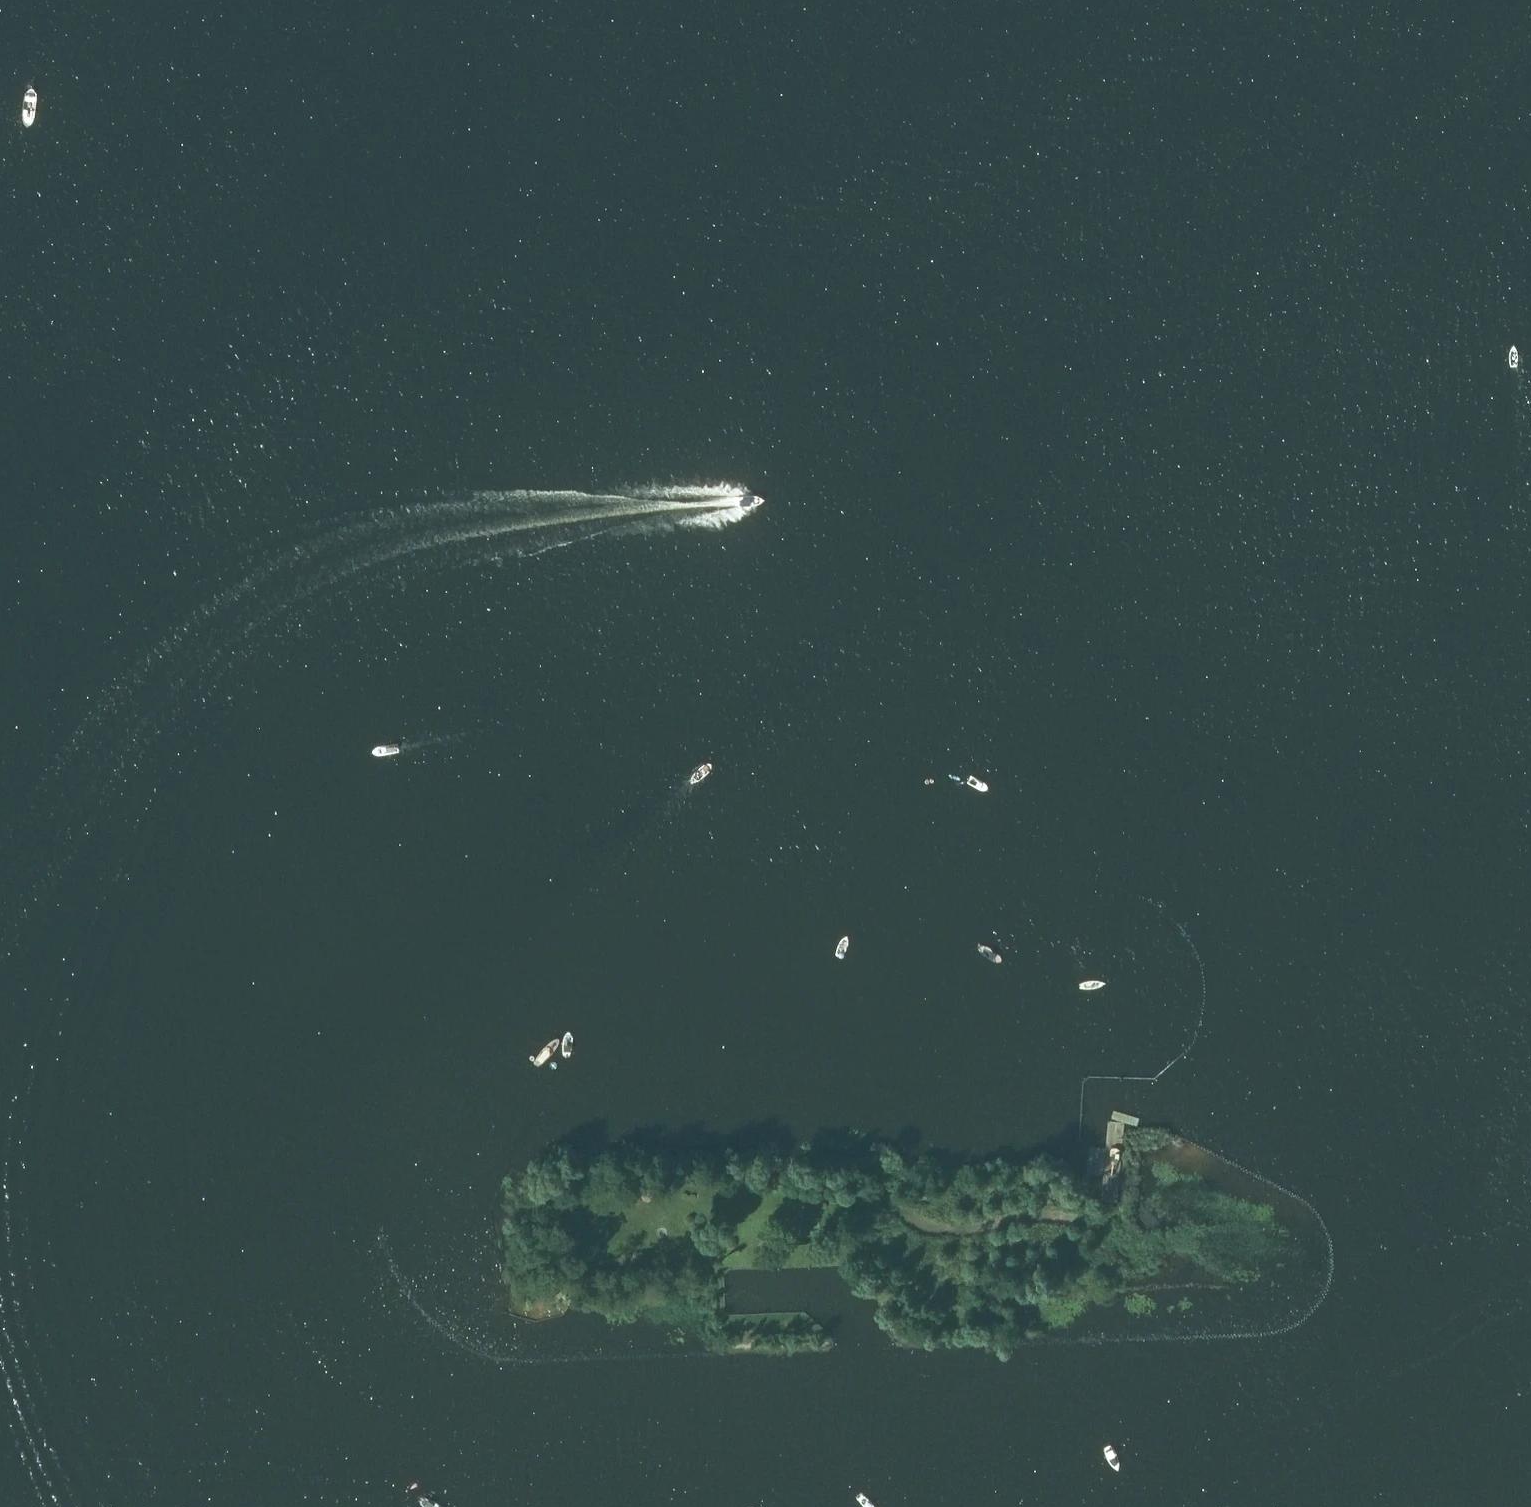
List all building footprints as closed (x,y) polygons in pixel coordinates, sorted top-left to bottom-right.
[(875,1197),(883,1195),(881,1186),(873,1187),(875,1197)]
